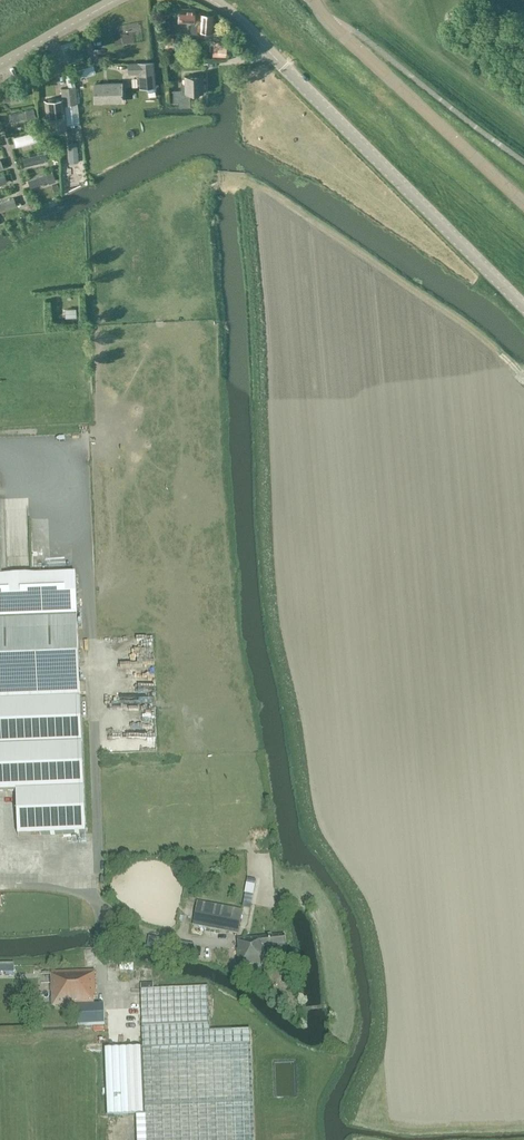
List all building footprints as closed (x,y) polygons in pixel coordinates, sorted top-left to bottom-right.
[(199,15),(195,14),(196,9),(181,8),(180,21),(192,22),(191,34),(198,34),(199,29),(215,30),(216,13),(199,12),(199,15)] [(226,56),(227,48),(214,47),(213,55),(226,56)] [(155,62),(145,62),(129,63),(129,72),(138,72),(139,88),(156,87),(155,62)] [(193,92),(204,92),(203,75),(185,75),(185,83),(181,83),(182,88),(173,88),(173,100),(179,100),(180,106),(191,106),(190,92),(193,92)] [(122,95),(123,95),(123,93),(122,93),(122,83),(95,83),(96,101),(122,100),(122,95)] [(47,119),(49,119),(50,130),(66,129),(63,105),(77,103),(75,85),(61,88),(62,98),(45,100),(47,119)] [(24,86),(0,91),(3,100),(26,95),(24,86)] [(147,102),(155,101),(154,90),(146,91),(147,102)] [(75,106),(66,107),(67,126),(76,126),(75,106)] [(25,111),(10,114),(11,121),(27,118),(27,119),(35,118),(33,108),(25,110),(25,111)] [(14,136),(16,146),(38,140),(35,131),(14,136)] [(23,158),(25,166),(48,160),(46,152),(23,158)] [(31,187),(48,180),(49,183),(55,180),(52,171),(29,180),(31,187)] [(16,205),(13,198),(0,202),(0,211),(16,205)] [(77,616),(76,574),(2,577),(0,577),(0,620),(77,616)] [(0,620),(0,791),(16,791),(18,835),(86,833),(81,717),(87,716),(87,698),(80,698),(80,693),(86,693),(86,683),(80,683),(77,616),(0,620)] [(154,682),(133,682),(132,697),(153,698),(154,682)] [(136,713),(145,713),(145,704),(136,704),(136,713)] [(17,805),(0,805),(0,838),(18,838),(17,805)] [(243,896),(252,898),(255,887),(245,885),(243,896)] [(242,910),(198,902),(193,925),(238,934),(242,910)] [(182,923),(187,924),(190,912),(184,911),(182,923)] [(287,956),(285,935),(238,939),(239,949),(237,949),(239,971),(268,968),(266,954),(268,954),(269,957),(287,956)] [(78,1025),(105,1024),(104,1004),(94,1005),(94,996),(96,996),(95,970),(51,972),(53,1006),(77,1005),(78,1025)] [(154,988),(153,983),(141,984),(143,1048),(105,1049),(108,1116),(136,1115),(137,1139),(256,1139),(255,1101),(253,1078),(253,1044),(252,1030),(210,1031),(208,986),(154,988)] [(124,984),(115,984),(115,992),(124,992),(124,984)] [(74,1044),(73,1057),(84,1057),(85,1044),(74,1044)]
